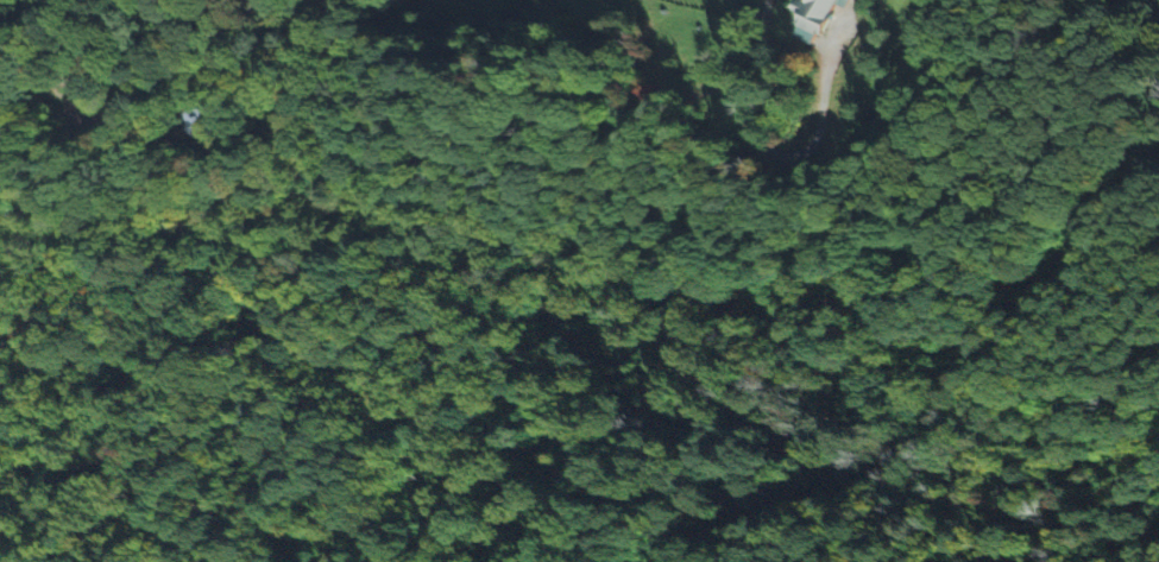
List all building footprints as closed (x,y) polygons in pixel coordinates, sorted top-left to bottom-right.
[(814,10),(825,16),(832,5),(840,9),(846,0),(819,0),(814,10)]
